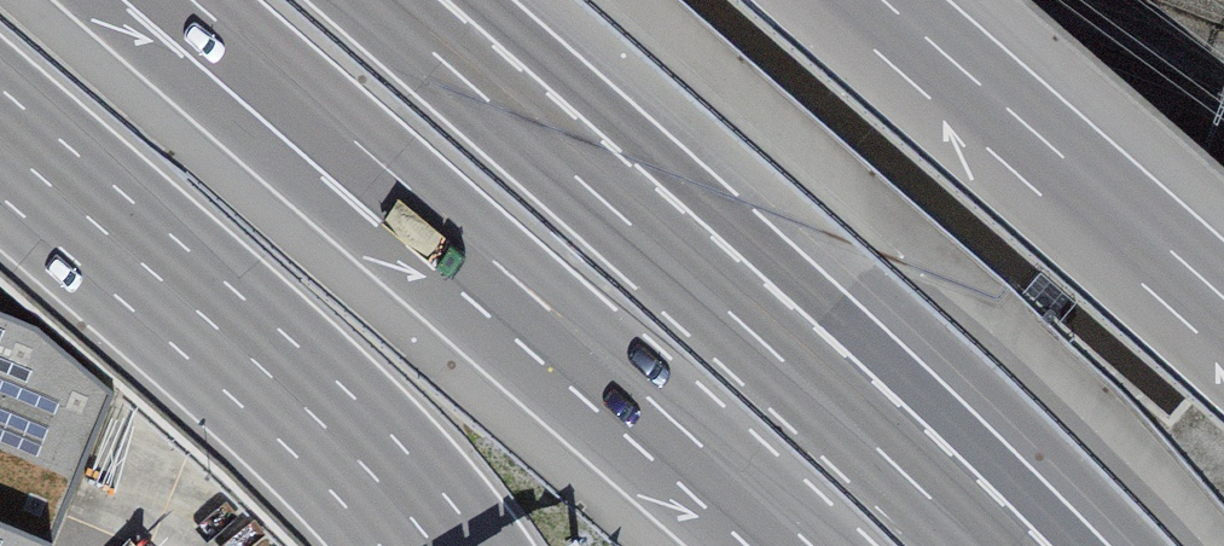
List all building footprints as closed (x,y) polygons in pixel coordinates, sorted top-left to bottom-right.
[(109,391),(39,334),(0,318),(0,545),(44,545),(109,391)]
